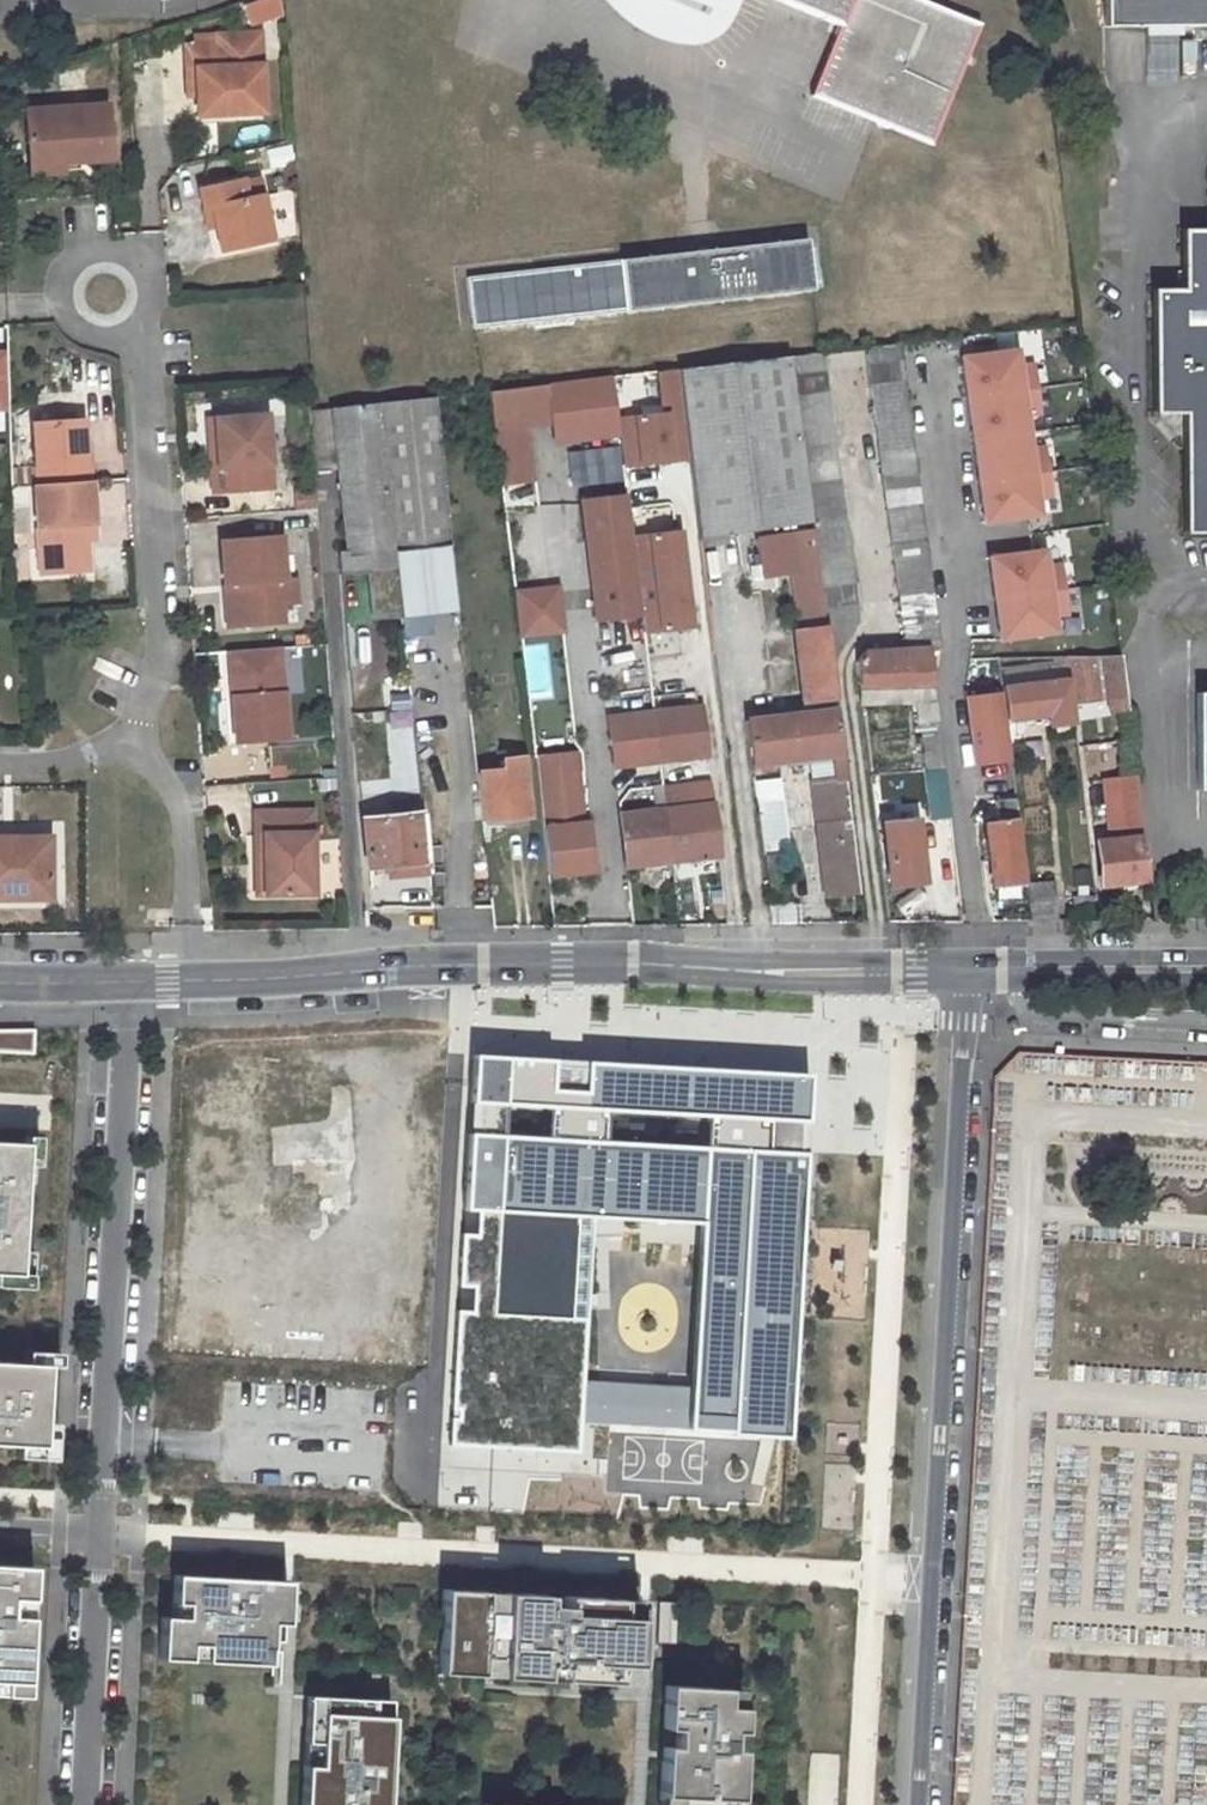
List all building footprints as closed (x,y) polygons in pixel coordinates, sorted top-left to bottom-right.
[(606,8),(617,18),(628,25),(646,32),(663,35),(678,35),(693,33),(707,29),(726,18),(737,8),(740,0),(599,0),(606,8)] [(837,24),(809,95),(929,145),(978,26),(916,0),(776,0),(837,24)] [(1101,28),(1206,27),(1206,0),(1101,0),(1101,28)] [(195,95),(196,116),(220,115),(262,112),(258,33),(215,35),(215,45),(183,46),(186,96),(195,95)] [(59,153),(60,160),(108,157),(105,102),(23,107),(26,155),(59,153)] [(59,153),(26,155),(27,171),(60,168),(60,160),(59,153)] [(242,180),(198,190),(202,210),(210,207),(214,228),(220,252),(270,240),(261,195),(246,199),(242,180)] [(210,207),(202,210),(206,229),(214,228),(210,207)] [(1180,232),(1181,290),(1150,291),(1150,412),(1183,413),(1184,534),(1206,534),(1206,231),(1180,232)] [(816,236),(468,279),(475,329),(821,288),(816,236)] [(929,684),(926,663),(926,661),(925,653),(938,650),(898,345),(863,349),(904,652),(886,653),(886,662),(854,663),(857,686),(929,684)] [(1015,350),(959,358),(965,399),(1035,390),(1031,363),(1018,365),(1015,350)] [(786,358),(808,522),(809,531),(826,657),(855,621),(820,354),(786,358)] [(697,537),(808,522),(786,358),(676,370),(687,458),(697,537)] [(616,419),(622,466),(687,458),(676,370),(652,373),(657,413),(616,419)] [(489,391),(494,429),(552,422),(547,385),(489,391)] [(1035,390),(965,399),(971,441),(1027,433),(1024,417),(1038,415),(1035,390)] [(375,404),(394,568),(451,562),(432,397),(375,404)] [(375,404),(329,409),(347,571),(340,571),(342,588),(395,582),(375,404)] [(266,415),(213,419),(217,468),(210,469),(211,494),(271,489),(266,415)] [(206,420),(210,469),(217,468),(213,419),(206,420)] [(35,425),(37,486),(90,485),(90,464),(86,464),(85,424),(35,425)] [(1027,433),(971,441),(976,482),(1046,473),(1043,448),(1029,450),(1027,433)] [(976,482),(982,524),(1038,516),(1036,500),(1049,498),(1046,473),(976,482)] [(37,486),(34,486),(36,550),(44,550),(45,576),(85,575),(83,543),(83,528),(92,528),(91,485),(90,485),(37,486)] [(581,502),(597,621),(641,615),(631,537),(625,496),(581,502)] [(93,543),(92,528),(83,528),(83,543),(93,543)] [(690,626),(678,531),(631,537),(641,615),(643,632),(690,626)] [(831,700),(826,657),(809,531),(744,541),(746,553),(741,554),(743,570),(754,568),(755,577),(788,572),(797,628),(794,628),(804,705),(827,703),(826,700),(831,700)] [(280,535),(221,540),(224,585),(232,584),(236,626),(283,622),(281,604),(296,603),(294,578),(283,579),(280,535)] [(44,550),(36,550),(36,576),(45,576),(44,550)] [(1042,551),(987,559),(992,599),(1061,589),(1058,566),(1045,567),(1042,551)] [(395,582),(401,633),(459,627),(451,562),(394,568),(395,582)] [(232,584),(224,585),(227,627),(236,626),(232,584)] [(1065,614),(1061,589),(992,599),(998,641),(1054,632),(1051,616),(1065,614)] [(279,647),(235,650),(239,695),(232,695),(235,742),(285,738),(279,647)] [(235,650),(228,650),(232,695),(239,695),(235,650)] [(1098,696),(1123,694),(1118,654),(1065,656),(1068,680),(1095,677),(1098,696)] [(926,661),(926,663),(929,684),(950,683),(949,673),(983,672),(982,659),(926,661)] [(1005,720),(1046,715),(1048,727),(1071,724),(1064,680),(1001,688),(1005,720)] [(1194,789),(1206,789),(1206,692),(1193,692),(1194,789)] [(1008,760),(999,693),(963,698),(971,765),(1008,760)] [(931,702),(918,705),(915,705),(924,770),(928,772),(927,774),(941,773),(931,702)] [(659,760),(707,755),(704,729),(700,730),(697,707),(653,712),(659,760)] [(750,765),(839,758),(833,709),(743,716),(750,765)] [(613,766),(659,760),(653,712),(653,710),(607,716),(613,766)] [(533,757),(547,875),(591,869),(584,820),(580,820),(572,752),(533,757)] [(476,771),(482,820),(528,815),(521,757),(498,759),(500,769),(476,771)] [(672,786),(670,774),(661,775),(662,785),(671,861),(717,855),(712,804),(689,807),(686,785),(672,786)] [(1140,826),(1134,777),(1118,780),(1125,827),(1140,826)] [(820,900),(857,896),(842,779),(805,784),(820,900)] [(625,866),(671,861),(662,785),(652,786),(655,811),(619,815),(625,866)] [(1001,823),(983,825),(991,886),(1019,881),(1009,803),(999,804),(1001,823)] [(888,888),(921,884),(913,819),(889,822),(887,807),(877,808),(888,888)] [(312,811),(255,811),(256,835),(264,835),(264,894),(313,894),(312,811)] [(421,814),(362,821),(369,886),(379,885),(377,873),(383,873),(383,878),(428,872),(421,814)] [(783,819),(757,822),(760,849),(786,846),(783,819)] [(1140,826),(1125,827),(1126,840),(1141,838),(1140,826)] [(264,835),(256,835),(257,894),(264,894),(264,835)] [(0,837),(0,846),(43,845),(43,836),(0,837)] [(1141,838),(1126,840),(1095,844),(1101,886),(1146,881),(1141,838)] [(0,846),(0,898),(44,897),(43,845),(0,846)] [(769,895),(783,893),(778,853),(764,855),(769,895)] [(1029,923),(1056,922),(1053,883),(1024,886),(1029,923)] [(32,1052),(34,1031),(0,1031),(0,1050),(32,1052)] [(808,1074),(471,1054),(448,1445),(493,1448),(578,1454),(579,1420),(788,1435),(808,1074)] [(0,1142),(0,1272),(18,1273),(25,1144),(0,1142)] [(46,1367),(0,1364),(0,1444),(41,1447),(46,1367)] [(0,1565),(0,1682),(5,1682),(4,1695),(27,1696),(34,1567),(0,1565)] [(272,1580),(175,1575),(173,1603),(185,1603),(184,1618),(172,1618),(161,1617),(159,1658),(188,1659),(189,1643),(204,1644),(203,1660),(252,1663),(253,1647),(269,1648),(269,1641),(270,1622),(260,1622),(261,1609),(271,1610),(272,1580)] [(287,1580),(272,1580),(269,1641),(284,1641),(287,1580)] [(544,1594),(441,1589),(437,1672),(478,1674),(479,1657),(497,1658),(496,1675),(539,1678),(540,1660),(558,1661),(557,1679),(589,1680),(591,1639),(634,1641),(635,1617),(618,1616),(618,1598),(561,1595),(561,1605),(543,1604),(544,1594)] [(618,1616),(635,1617),(636,1600),(618,1598),(618,1616)] [(185,1603),(173,1603),(172,1618),(184,1618),(185,1603)] [(271,1610),(261,1609),(260,1622),(270,1622),(271,1610)] [(632,1683),(634,1641),(591,1639),(589,1680),(624,1682),(632,1683)] [(189,1643),(188,1659),(203,1660),(204,1644),(189,1643)] [(268,1664),(269,1648),(253,1647),(252,1663),(268,1664)] [(540,1660),(539,1678),(557,1679),(558,1661),(540,1660)] [(663,1684),(661,1702),(679,1703),(681,1685),(663,1684)] [(657,1794),(675,1795),(674,1804),(716,1804),(717,1798),(735,1799),(737,1749),(727,1749),(728,1731),(738,1731),(739,1707),(722,1706),(723,1687),(681,1685),(679,1703),(661,1702),(660,1727),(672,1728),(670,1760),(658,1760),(657,1794)] [(723,1687),(722,1706),(739,1707),(740,1688),(723,1687)] [(321,1696),(318,1754),(327,1754),(326,1765),(317,1765),(303,1764),(301,1804),(385,1804),(390,1716),(371,1715),(372,1699),(321,1696)] [(318,1754),(321,1696),(306,1696),(303,1764),(317,1765),(318,1754)] [(391,1701),(372,1699),(371,1715),(390,1716),(391,1701)] [(327,1754),(318,1754),(317,1765),(326,1765),(327,1754)] [(675,1795),(657,1794),(656,1804),(674,1804),(675,1795)]
